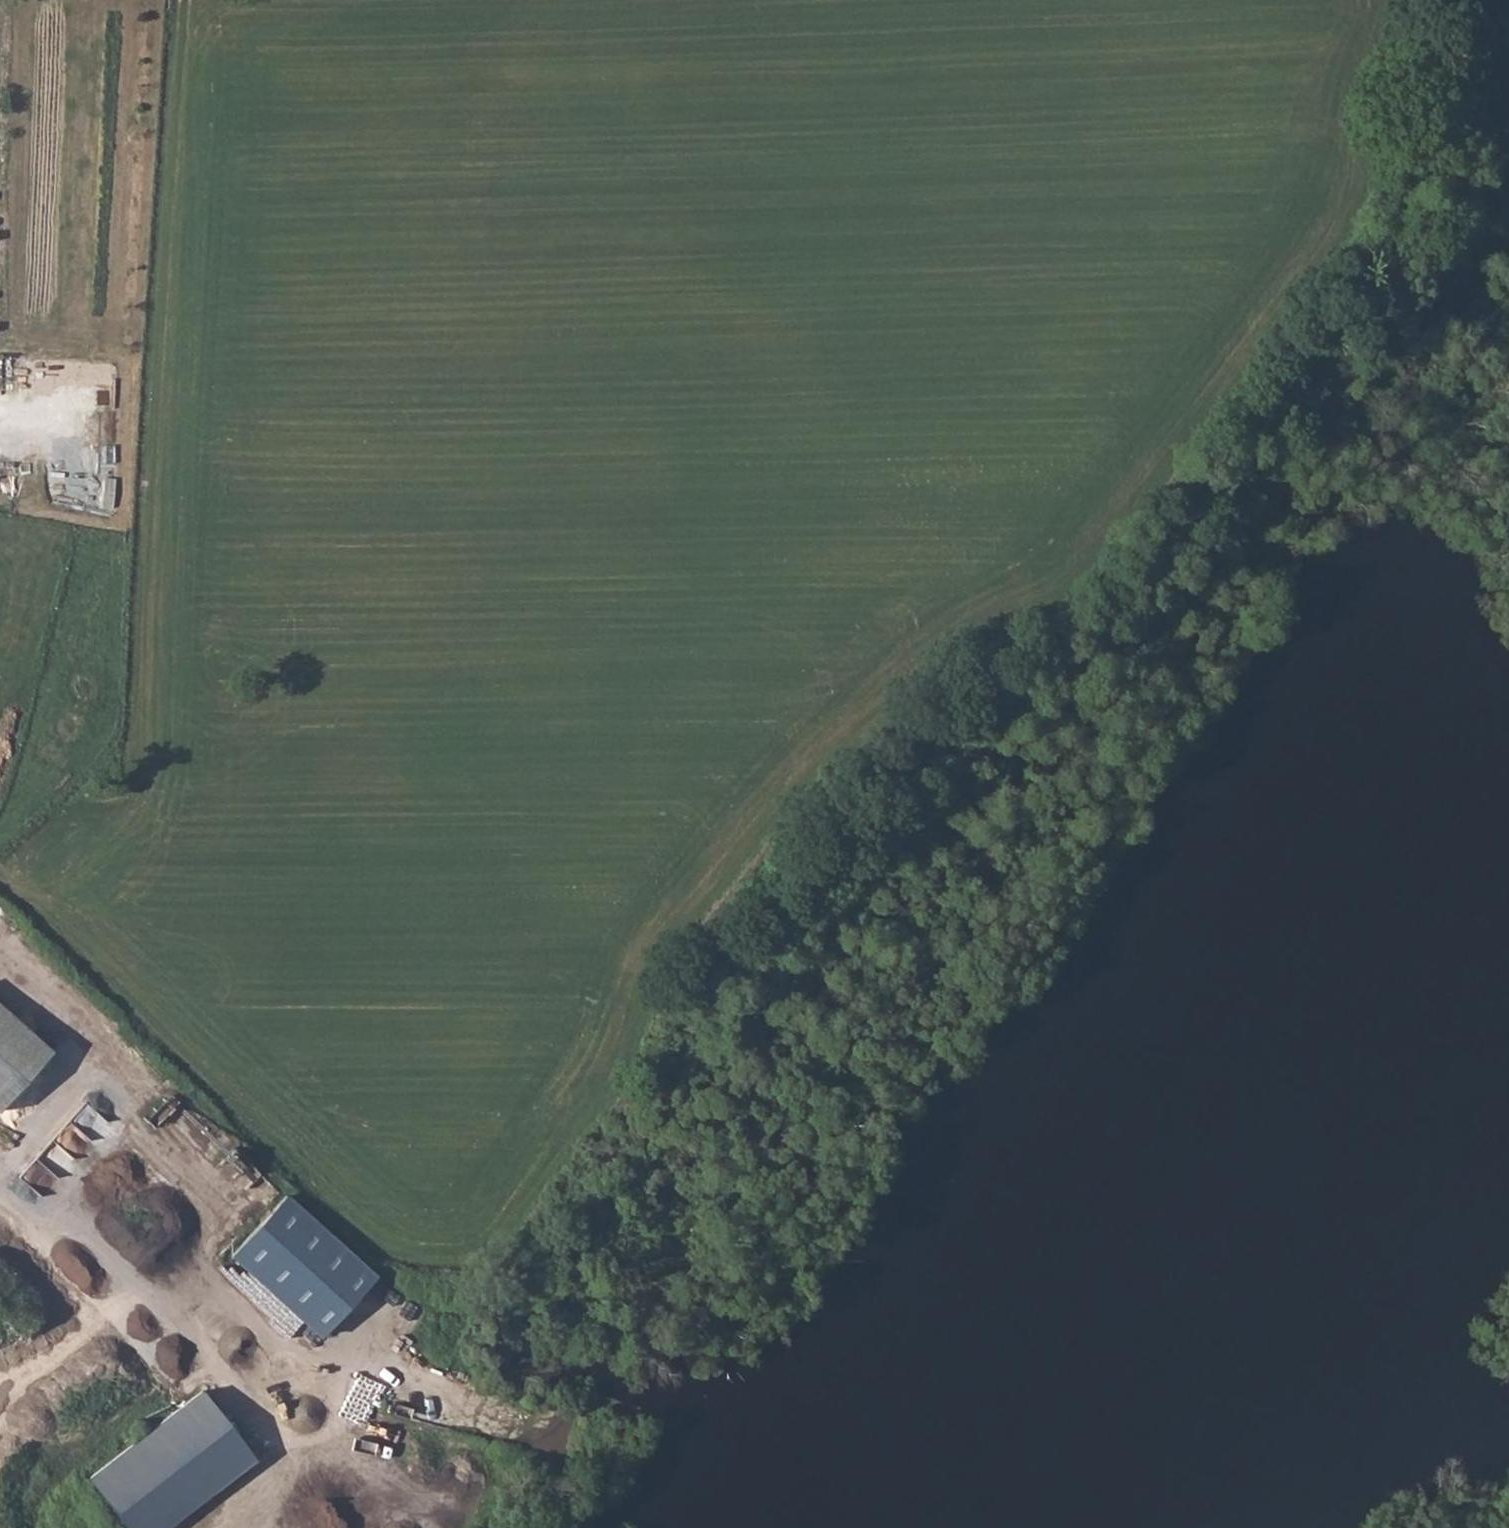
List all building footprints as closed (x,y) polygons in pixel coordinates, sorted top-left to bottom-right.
[(3,1108),(54,1050),(0,1003),(0,1105),(3,1108)] [(60,1120),(42,1164),(72,1177),(91,1133),(60,1120)] [(377,1275),(296,1197),(241,1256),(327,1338),(383,1280),(377,1275)] [(78,1214),(36,1227),(48,1264),(90,1250),(78,1214)] [(91,1477),(130,1527),(167,1527),(258,1460),(206,1391),(91,1477)]
